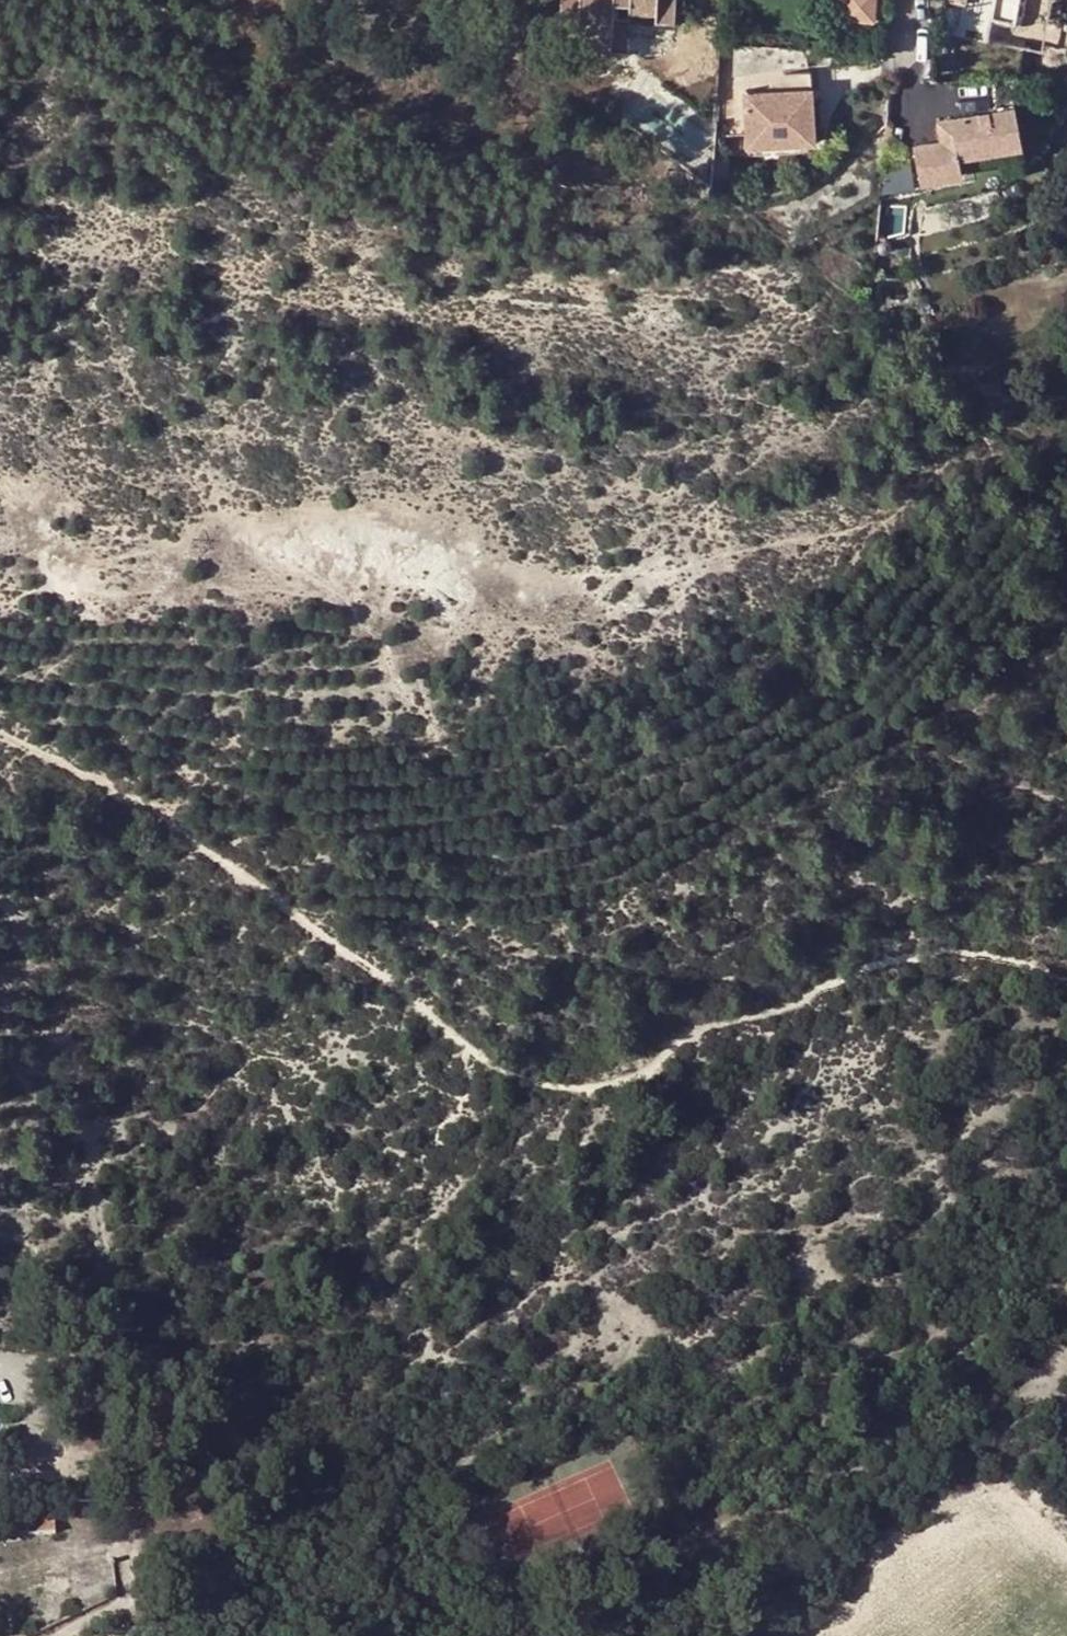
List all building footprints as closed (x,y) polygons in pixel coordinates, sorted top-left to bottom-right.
[(581,4),(579,36),(613,37),(615,0),(581,0),(581,4)] [(844,18),(876,18),(876,0),(845,0),(844,18)] [(676,8),(632,4),(631,15),(676,20),(676,8)] [(613,37),(579,36),(578,52),(612,54),(613,37)] [(812,88),(745,93),(749,144),(816,140),(812,88)] [(938,120),(941,139),(914,144),(921,181),(963,173),(960,156),(1024,143),(1016,104),(938,120)] [(894,124),(886,123),(885,146),(891,146),(894,124)] [(23,1505),(24,1533),(52,1533),(51,1504),(23,1505)]
